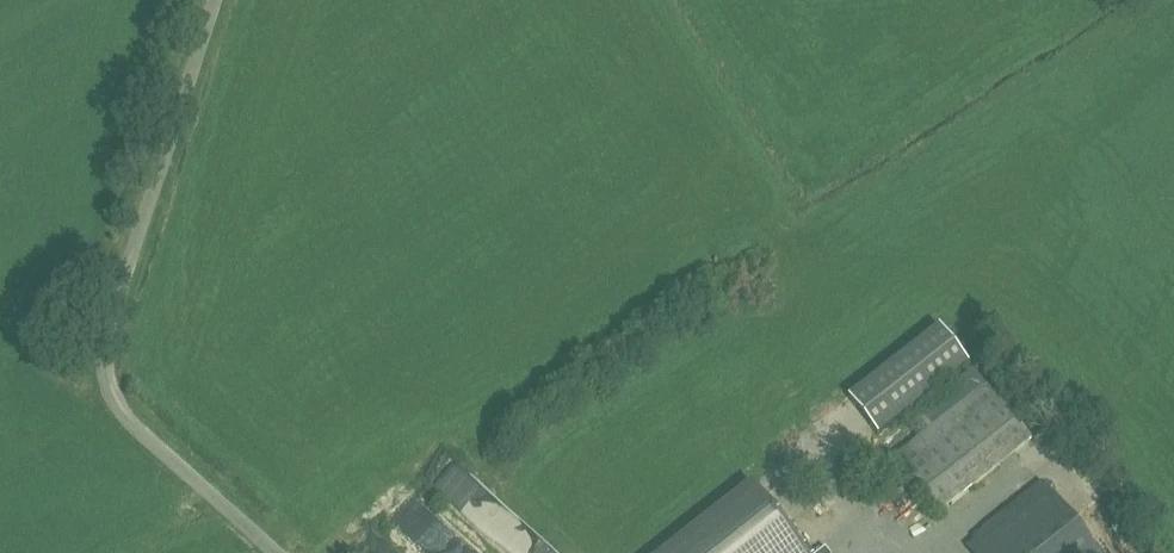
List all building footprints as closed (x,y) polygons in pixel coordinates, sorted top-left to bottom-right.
[(938,326),(848,397),(877,434),(968,364),(938,326)] [(904,424),(917,440),(895,457),(940,513),(1031,442),(971,367),(925,405),(926,406),(904,424)] [(750,485),(664,552),(804,552),(750,485)] [(1047,490),(970,551),(971,552),(1097,552),(1047,490)]
